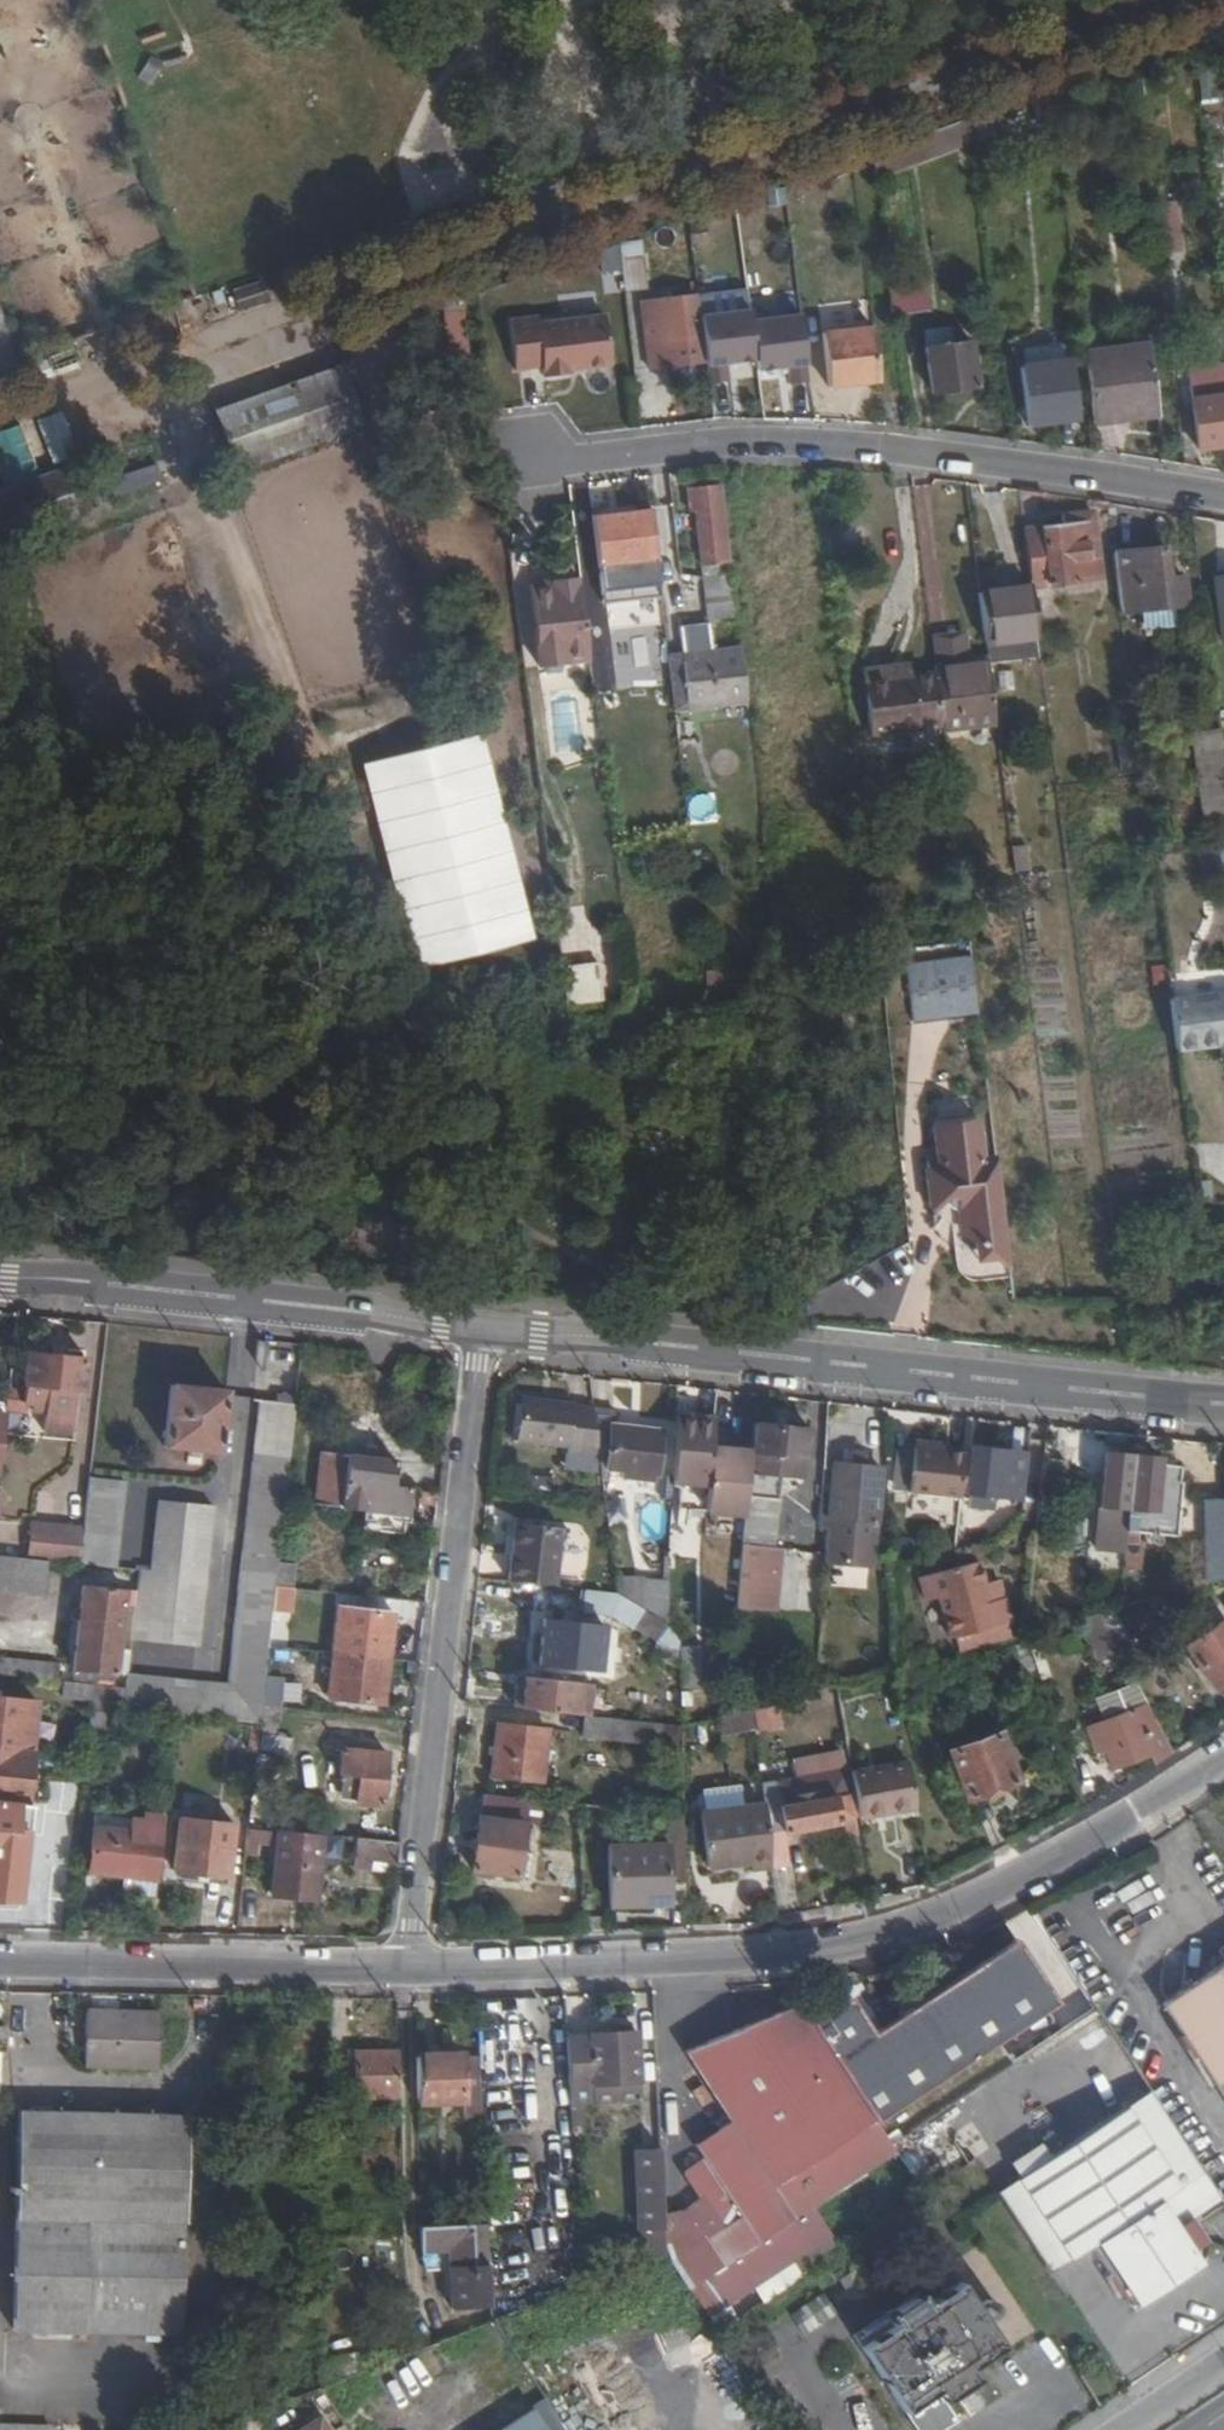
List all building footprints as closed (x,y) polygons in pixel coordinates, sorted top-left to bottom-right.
[(1177,205),(1152,208),(1155,226),(1158,256),(1183,253),(1177,205)] [(619,240),(624,291),(647,288),(642,238),(619,240)] [(924,274),(887,278),(891,316),(928,312),(924,274)] [(694,296),(641,303),(651,373),(704,366),(698,320),(694,296)] [(466,310),(444,311),(446,355),(468,353),(466,310)] [(533,314),(508,316),(513,365),(539,364),(540,375),(567,373),(568,368),(610,363),(605,313),(536,319),(533,314)] [(747,313),(698,320),(704,366),(706,375),(755,368),(749,325),(747,313)] [(16,361),(0,316),(0,367),(16,361)] [(799,318),(749,325),(755,368),(756,377),(807,370),(799,318)] [(928,333),(930,346),(946,344),(944,331),(928,333)] [(878,386),(872,332),(822,338),(828,392),(878,386)] [(930,346),(926,347),(932,391),(977,385),(971,341),(946,344),(930,346)] [(1150,346),(1087,354),(1096,424),(1119,421),(1119,418),(1159,413),(1150,346)] [(1073,360),(1025,365),(1031,422),(1079,416),(1073,360)] [(1223,449),(1223,368),(1191,372),(1195,402),(1200,452),(1223,449)] [(357,421),(339,369),(218,412),(236,464),(290,445),(293,454),(312,446),(309,439),(357,421)] [(60,410),(37,419),(54,463),(78,454),(60,410)] [(708,539),(721,538),(714,482),(696,484),(697,504),(692,505),(699,563),(709,562),(708,539)] [(653,557),(656,557),(650,505),(591,512),(597,564),(620,561),(653,557)] [(893,710),(964,702),(965,709),(1016,703),(1009,644),(1059,639),(1054,591),(1122,583),(1114,515),(1084,519),(1084,525),(1046,530),(1053,589),(1003,594),(1008,640),(958,646),(958,652),(933,655),(913,657),(912,645),(886,648),(893,710)] [(1185,548),(1136,554),(1144,613),(1208,604),(1205,577),(1190,578),(1185,548)] [(653,557),(620,561),(621,580),(654,576),(653,557)] [(579,565),(579,563),(529,568),(539,648),(542,648),(547,654),(561,653),(564,646),(590,644),(589,640),(584,597),(580,567),(579,565)] [(701,573),(706,620),(734,617),(728,570),(701,573)] [(1216,578),(1223,638),(1223,577),(1216,578)] [(607,596),(584,597),(589,640),(612,638),(607,596)] [(687,703),(743,696),(737,644),(711,647),(706,620),(679,623),(682,651),(667,652),(673,705),(687,703)] [(636,668),(650,666),(645,638),(631,640),(636,668)] [(931,643),(912,645),(913,657),(933,655),(931,643)] [(743,696),(687,703),(687,719),(746,713),(743,696)] [(1223,776),(1223,731),(1216,732),(1221,776),(1223,776)] [(478,735),(360,764),(411,967),(529,938),(478,735)] [(715,774),(736,768),(730,747),(709,754),(715,774)] [(993,937),(903,949),(908,988),(998,977),(993,937)] [(632,996),(627,959),(591,963),(595,1001),(632,996)] [(732,971),(736,1009),(776,1006),(773,968),(731,970),(732,971)] [(664,1013),(736,1009),(732,971),(659,974),(664,1013)] [(1192,995),(1198,1047),(1223,1044),(1223,991),(1192,995)] [(1019,1258),(1032,1257),(1020,1158),(1006,1159),(997,1095),(957,1099),(964,1165),(952,1166),(955,1197),(983,1194),(988,1234),(1019,1258)] [(86,1387),(90,1356),(33,1351),(29,1390),(12,1388),(9,1409),(26,1411),(28,1401),(46,1403),(43,1429),(73,1433),(78,1386),(86,1387)] [(171,1382),(165,1444),(219,1450),(226,1388),(171,1382)] [(567,1446),(566,1449),(599,1452),(594,1418),(593,1405),(573,1403),(574,1399),(522,1394),(517,1441),(567,1446)] [(297,1403),(263,1400),(244,1571),(279,1575),(280,1561),(297,1403)] [(716,1412),(677,1408),(674,1482),(709,1486),(707,1512),(743,1516),(745,1493),(748,1468),(750,1446),(713,1442),(716,1412)] [(0,1413),(0,1440),(6,1440),(9,1414),(0,1413)] [(615,1420),(594,1418),(599,1452),(602,1478),(611,1478),(612,1468),(656,1473),(662,1431),(615,1426),(615,1420)] [(809,1428),(753,1422),(750,1446),(748,1468),(803,1473),(805,1455),(808,1455),(809,1428)] [(917,1436),(912,1491),(963,1497),(969,1450),(953,1447),(954,1439),(917,1436)] [(380,1448),(367,1447),(366,1455),(379,1456),(380,1448)] [(995,1512),(997,1494),(1002,1495),(1003,1485),(998,1485),(1001,1451),(973,1447),(967,1510),(995,1512)] [(998,1485),(1003,1485),(1002,1495),(1023,1496),(1028,1454),(1001,1451),(998,1485)] [(1107,1451),(1100,1523),(1130,1526),(1135,1454),(1107,1451)] [(350,1453),(343,1506),(366,1508),(373,1509),(374,1493),(386,1493),(387,1484),(393,1485),(396,1458),(379,1456),(366,1455),(350,1453)] [(1130,1526),(1130,1536),(1138,1537),(1181,1540),(1185,1481),(1161,1479),(1163,1456),(1135,1454),(1130,1526)] [(1067,1464),(1046,1462),(1042,1500),(1062,1502),(1067,1464)] [(835,1469),(824,1468),(823,1515),(877,1520),(879,1464),(836,1464),(835,1469)] [(552,1470),(540,1468),(539,1480),(551,1481),(552,1470)] [(125,1480),(91,1476),(86,1528),(81,1562),(81,1563),(116,1568),(125,1480)] [(373,1509),(366,1508),(364,1527),(404,1530),(408,1486),(393,1485),(387,1484),(386,1493),(374,1493),(373,1509)] [(781,1496),(745,1493),(743,1516),(743,1521),(778,1524),(781,1496)] [(151,1572),(143,1572),(141,1589),(139,1606),(135,1638),(199,1644),(207,1567),(214,1503),(159,1498),(151,1572)] [(1217,1581),(1223,1579),(1223,1511),(1218,1511),(1220,1543),(1215,1543),(1217,1581)] [(877,1520),(823,1515),(822,1526),(830,1527),(826,1564),(875,1566),(877,1520)] [(563,1525),(513,1521),(505,1578),(556,1584),(563,1525)] [(778,1524),(743,1521),(741,1543),(776,1546),(778,1524)] [(35,1522),(30,1556),(53,1559),(81,1562),(86,1528),(35,1522)] [(1138,1537),(1130,1536),(1128,1557),(1136,1557),(1138,1537)] [(783,1550),(741,1546),(735,1610),(777,1614),(783,1550)] [(48,1594),(53,1559),(30,1556),(0,1552),(0,1588),(48,1594)] [(924,1575),(930,1598),(943,1595),(952,1636),(1016,1619),(1005,1578),(992,1582),(986,1558),(924,1575)] [(299,1563),(280,1561),(279,1575),(278,1584),(290,1585),(296,1586),(299,1563)] [(611,1590),(613,1572),(587,1569),(585,1587),(611,1590)] [(244,1571),(230,1686),(131,1676),(130,1687),(127,1707),(179,1714),(263,1724),(265,1704),(268,1677),(271,1643),(274,1619),(278,1584),(279,1575),(244,1571)] [(670,1578),(644,1579),(643,1606),(646,1608),(668,1622),(670,1578)] [(118,1673),(127,1605),(139,1606),(141,1589),(86,1584),(84,1607),(78,1607),(77,1618),(83,1619),(78,1668),(118,1673)] [(290,1585),(278,1584),(274,1619),(286,1620),(290,1585)] [(615,1615),(635,1627),(646,1608),(643,1606),(621,1593),(617,1592),(586,1588),(585,1611),(615,1615)] [(396,1614),(339,1609),(334,1650),(390,1657),(396,1614)] [(603,1628),(546,1619),(541,1661),(598,1669),(603,1628)] [(1187,1644),(1215,1685),(1223,1679),(1223,1619),(1187,1644)] [(1016,1646),(1028,1683),(1042,1678),(1030,1641),(1016,1646)] [(329,1696),(385,1701),(390,1657),(334,1650),(329,1696)] [(701,1650),(680,1651),(681,1688),(701,1687),(701,1650)] [(58,1679),(59,1663),(0,1656),(0,1672),(58,1679)] [(591,1685),(517,1676),(513,1707),(583,1716),(583,1712),(587,1713),(591,1685)] [(282,1680),(268,1677),(265,1704),(285,1706),(286,1698),(281,1697),(282,1680)] [(130,1687),(98,1684),(94,1713),(109,1715),(111,1705),(127,1707),(130,1687)] [(0,1696),(0,1800),(30,1802),(39,1700),(0,1696)] [(285,1706),(265,1704),(263,1724),(262,1732),(277,1733),(279,1718),(284,1719),(285,1706)] [(779,1708),(755,1709),(756,1730),(780,1729),(779,1708)] [(1113,1767),(1150,1754),(1153,1764),(1172,1753),(1158,1726),(1142,1732),(1133,1709),(1105,1718),(1114,1743),(1106,1746),(1113,1767)] [(581,1737),(656,1744),(658,1721),(587,1713),(583,1712),(583,1716),(581,1737)] [(550,1731),(497,1725),(491,1773),(545,1780),(550,1731)] [(1017,1781),(1001,1731),(950,1750),(966,1801),(1017,1781)] [(360,1793),(359,1801),(383,1803),(389,1752),(345,1748),(342,1773),(353,1774),(351,1792),(360,1793)] [(905,1758),(851,1769),(860,1816),(913,1806),(905,1758)] [(845,1767),(776,1779),(784,1832),(840,1822),(839,1817),(854,1815),(845,1767)] [(474,1867),(519,1874),(527,1799),(484,1794),(474,1867)] [(744,1803),(744,1837),(745,1859),(746,1858),(749,1869),(771,1864),(763,1799),(744,1803)] [(698,1812),(709,1866),(745,1859),(744,1837),(744,1803),(698,1812)] [(96,1824),(91,1868),(126,1872),(159,1875),(167,1813),(145,1810),(144,1816),(133,1816),(131,1828),(96,1824)] [(182,1816),(176,1866),(245,1876),(249,1839),(251,1824),(182,1816)] [(312,1866),(320,1866),(323,1831),(251,1823),(251,1824),(249,1839),(279,1841),(277,1860),(275,1860),(273,1881),(310,1883),(312,1866)] [(669,1903),(669,1894),(685,1893),(684,1833),(670,1833),(669,1847),(608,1845),(610,1904),(669,1903)] [(365,1836),(363,1857),(398,1861),(401,1840),(365,1836)] [(126,1872),(125,1888),(132,1895),(156,1897),(159,1875),(126,1872)] [(852,1999),(807,2013),(878,2117),(1056,2000),(1016,1942),(874,2034),(852,1999)] [(1208,2068),(1223,2092),(1223,1963),(1164,2002),(1208,2068)] [(727,2114),(692,2138),(708,2162),(721,2181),(738,2208),(878,2117),(807,2013),(798,2000),(682,2049),(727,2114)] [(162,2011),(87,2008),(87,2060),(160,2063),(162,2011)] [(639,2031),(569,2035),(573,2105),(644,2100),(639,2031)] [(401,2052),(358,2052),(358,2094),(402,2094),(401,2052)] [(462,2052),(419,2053),(420,2100),(463,2099),(462,2052)] [(481,2052),(462,2052),(463,2099),(463,2117),(485,2117),(481,2052)] [(1159,2100),(1152,2089),(1054,2155),(1022,2175),(1000,2190),(1006,2199),(1159,2100)] [(1006,2199),(1040,2250),(1061,2236),(1075,2257),(1095,2244),(1132,2300),(1142,2303),(1207,2260),(1211,2238),(1199,2235),(1189,2220),(1223,2197),(1223,2196),(1159,2100),(1006,2199)] [(182,2330),(189,2112),(19,2107),(14,2327),(182,2330)] [(900,2151),(878,2117),(738,2208),(669,2254),(714,2313),(832,2237),(815,2207),(900,2151)] [(1054,2155),(1043,2140),(1013,2160),(1022,2175),(1054,2155)] [(667,2226),(663,2148),(636,2149),(639,2226),(667,2226)] [(687,2177),(699,2197),(667,2226),(668,2254),(669,2254),(738,2208),(721,2181),(708,2162),(687,2177)] [(474,2221),(422,2223),(423,2241),(438,2241),(440,2298),(478,2297),(474,2221)] [(864,2344),(919,2429),(945,2429),(961,2420),(948,2398),(980,2376),(974,2366),(1005,2345),(963,2280),(931,2300),(923,2289),(855,2333),(863,2344),(864,2344)] [(487,2429),(565,2429),(566,2429),(555,2414),(541,2422),(528,2403),(487,2429)] [(321,2416),(300,2429),(330,2429),(321,2416)]
